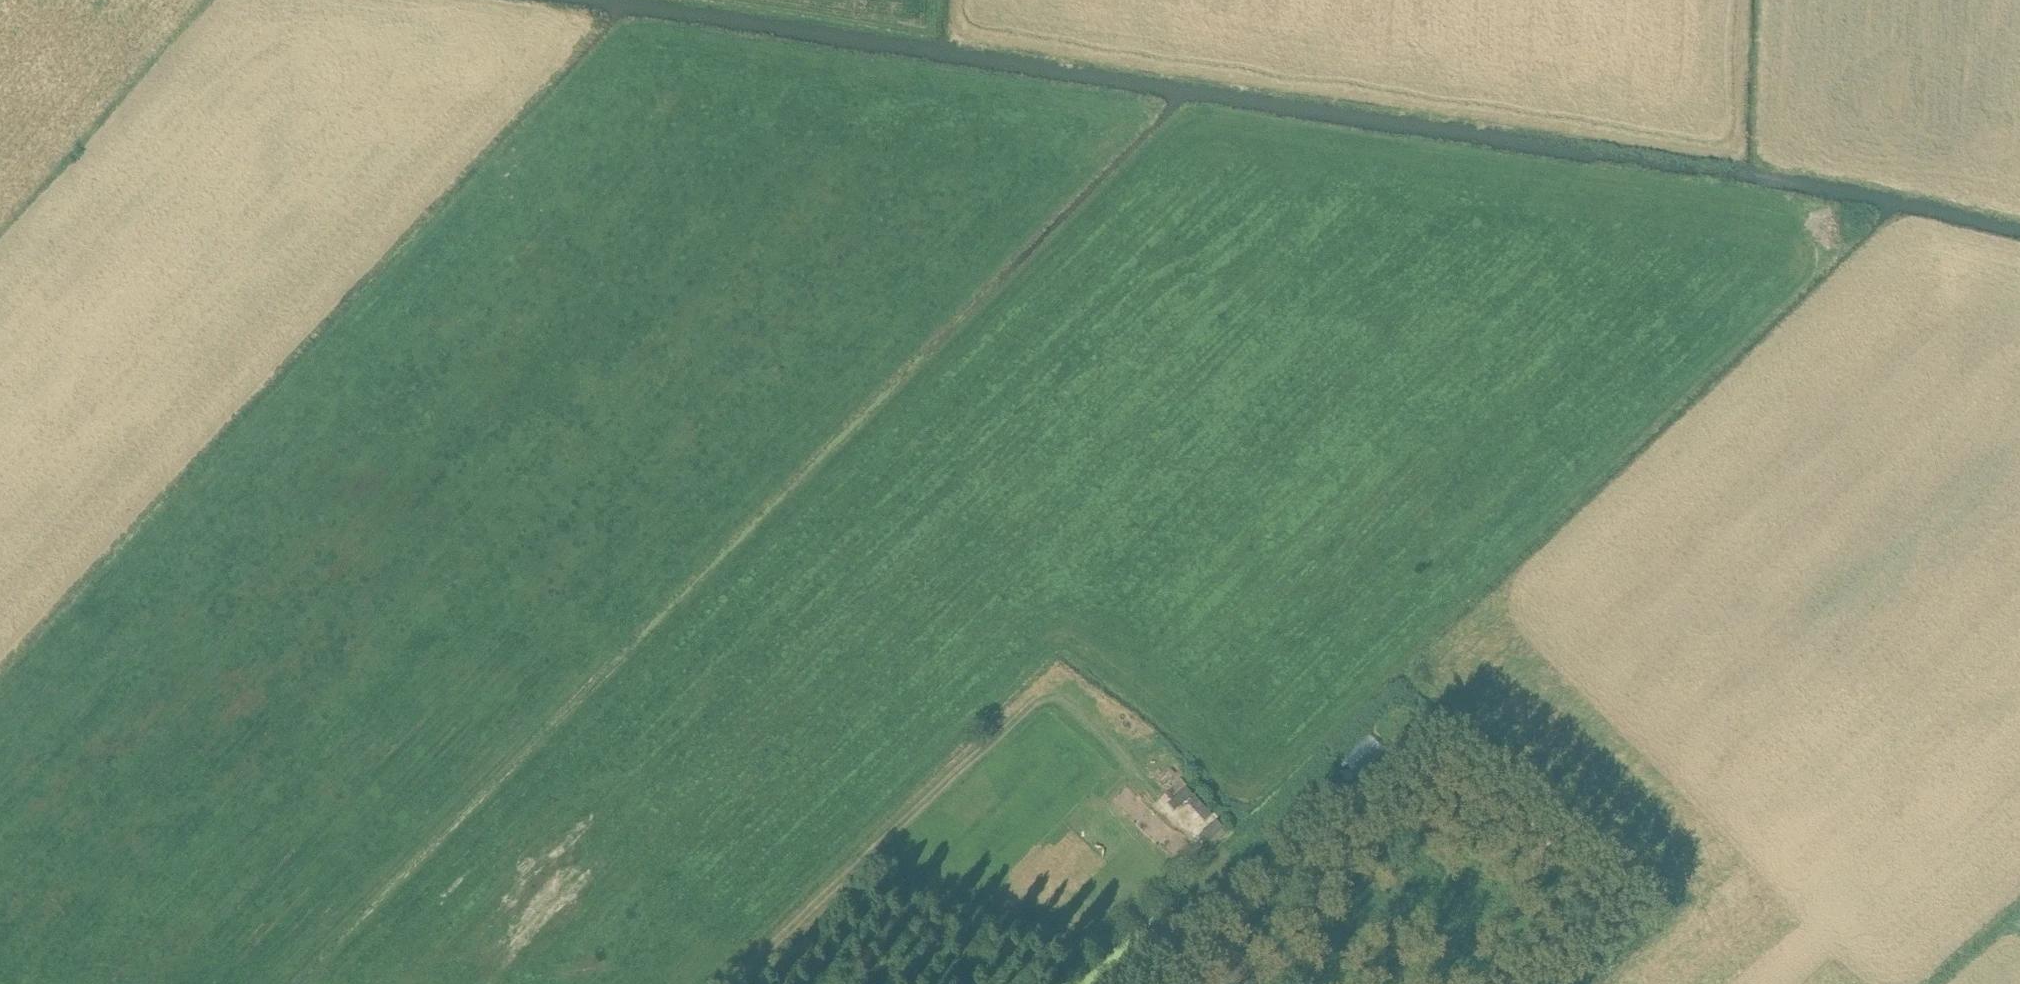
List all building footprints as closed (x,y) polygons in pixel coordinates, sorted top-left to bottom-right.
[(1196,797),(1189,803),(1205,820),(1212,814),(1196,797)]
